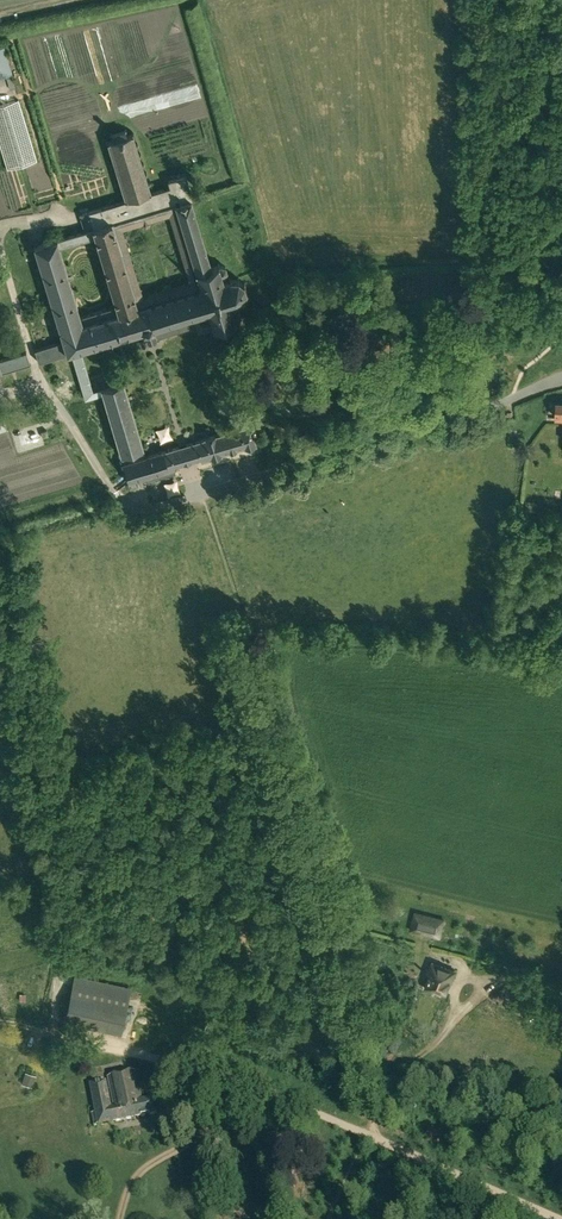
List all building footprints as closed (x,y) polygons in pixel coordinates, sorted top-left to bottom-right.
[(4,44),(0,45),(0,77),(12,74),(4,44)] [(18,100),(0,105),(0,143),(8,170),(37,161),(18,100)] [(137,455),(131,457),(130,451),(143,448),(124,382),(101,388),(93,390),(81,349),(148,329),(208,311),(211,319),(214,328),(236,321),(232,306),(237,305),(244,300),(247,291),(245,284),(237,279),(229,278),(225,280),(220,265),(213,267),(192,200),(194,200),(187,175),(168,181),(170,187),(151,192),(133,136),(109,143),(126,201),(79,215),(84,232),(35,247),(64,340),(36,350),(40,362),(68,352),(68,353),(72,352),(86,399),(103,394),(128,481),(130,481),(131,485),(136,484),(136,482),(135,479),(175,467),(174,463),(200,456),(201,460),(222,454),(256,444),(251,426),(217,436),(216,434),(205,437),(205,439),(138,459),(137,455)] [(31,365),(27,352),(0,360),(0,374),(31,365)] [(445,919),(414,911),(409,930),(441,938),(445,919)] [(431,976),(426,989),(434,992),(436,988),(447,992),(450,983),(452,984),(457,972),(433,963),(429,975),(431,976)] [(132,988),(76,976),(66,1018),(122,1031),(132,988)] [(97,1112),(93,1113),(95,1125),(100,1124),(100,1126),(158,1113),(155,1098),(143,1101),(137,1072),(109,1078),(115,1106),(112,1107),(107,1082),(91,1085),(97,1112)] [(22,1084),(33,1087),(36,1076),(25,1073),(22,1084)]
